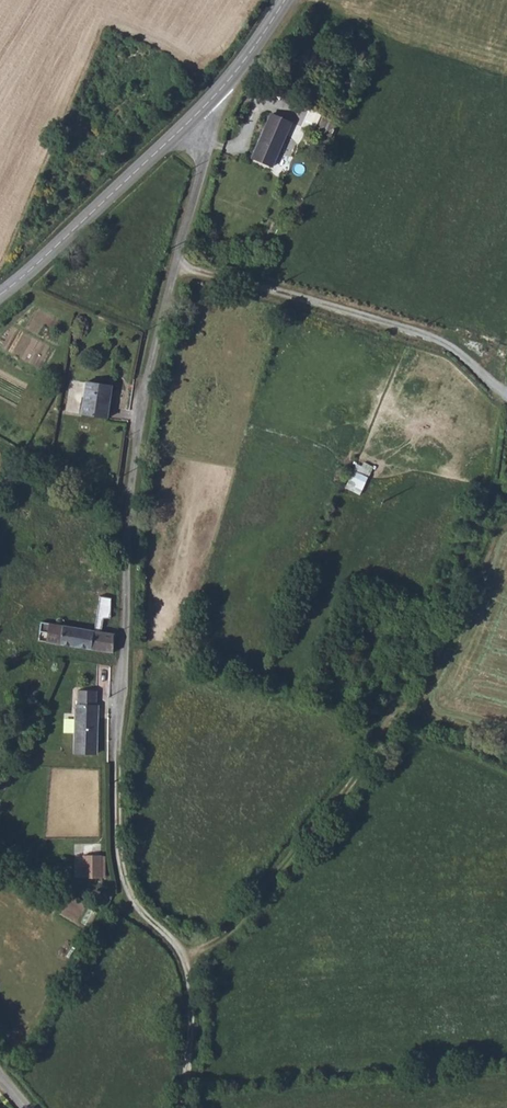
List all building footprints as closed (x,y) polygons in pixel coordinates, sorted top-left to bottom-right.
[(271,113),(252,158),(274,169),(281,153),(292,123),(271,113)] [(308,131),(326,138),(332,125),(314,116),(308,131)] [(83,421),(108,424),(112,384),(88,380),(83,421)] [(374,468),(359,460),(345,486),(360,494),(374,468)] [(87,629),(109,630),(110,616),(92,614),(87,629)] [(37,639),(74,646),(76,627),(38,623),(37,639)] [(74,646),(81,647),(87,629),(76,627),(74,646)] [(74,646),(37,639),(37,645),(80,651),(81,647),(74,646)] [(97,690),(78,690),(77,705),(96,705),(97,690)] [(74,752),(96,753),(98,705),(96,705),(77,705),(76,705),(74,752)] [(106,877),(107,854),(84,853),(83,876),(106,877)]
